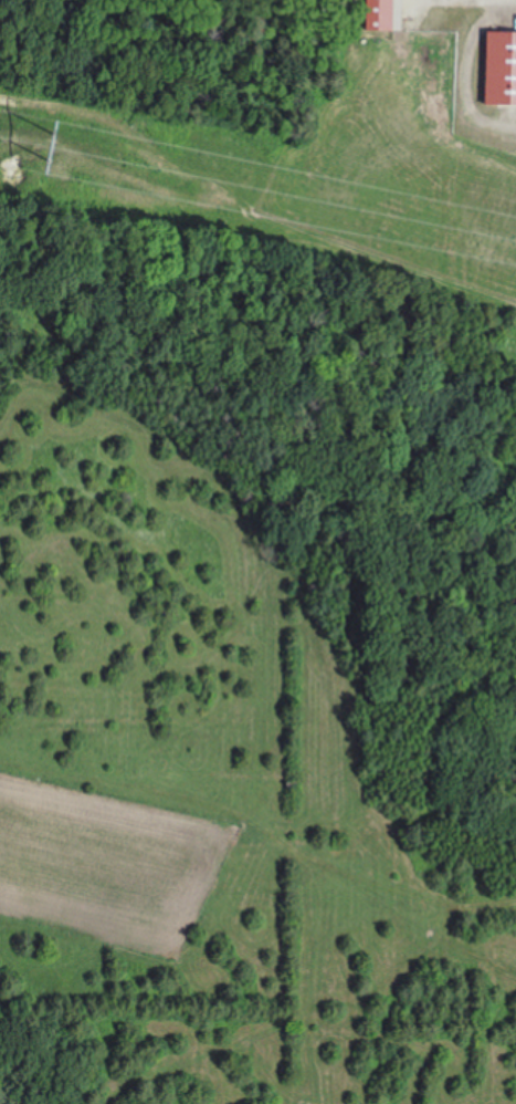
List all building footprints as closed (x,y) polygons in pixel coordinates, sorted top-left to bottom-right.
[(389,0),(362,0),(361,31),(388,32),(389,0)] [(515,108),(515,34),(479,34),(479,107),(515,108)]
